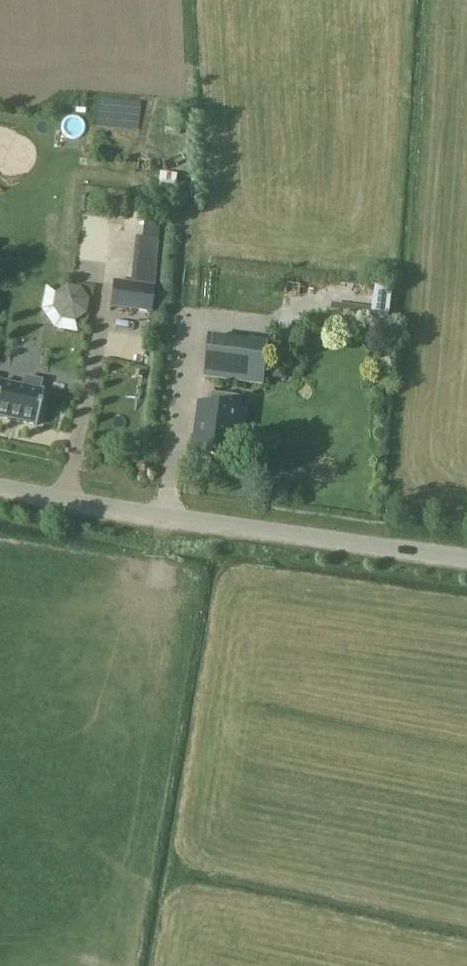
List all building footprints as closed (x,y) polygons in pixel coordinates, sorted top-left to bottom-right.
[(110,309),(152,313),(154,286),(113,282),(110,309)] [(65,286),(54,294),(52,308),(59,321),(74,323),(86,315),(89,300),(80,289),(65,286)] [(370,329),(371,322),(372,309),(332,303),(329,324),(370,329)] [(263,385),(265,372),(269,345),(209,337),(203,377),(263,385)] [(36,426),(43,392),(0,383),(0,418),(36,426)] [(200,404),(193,456),(230,461),(233,432),(241,433),(244,410),(240,410),(241,397),(214,393),(212,406),(200,404)]
